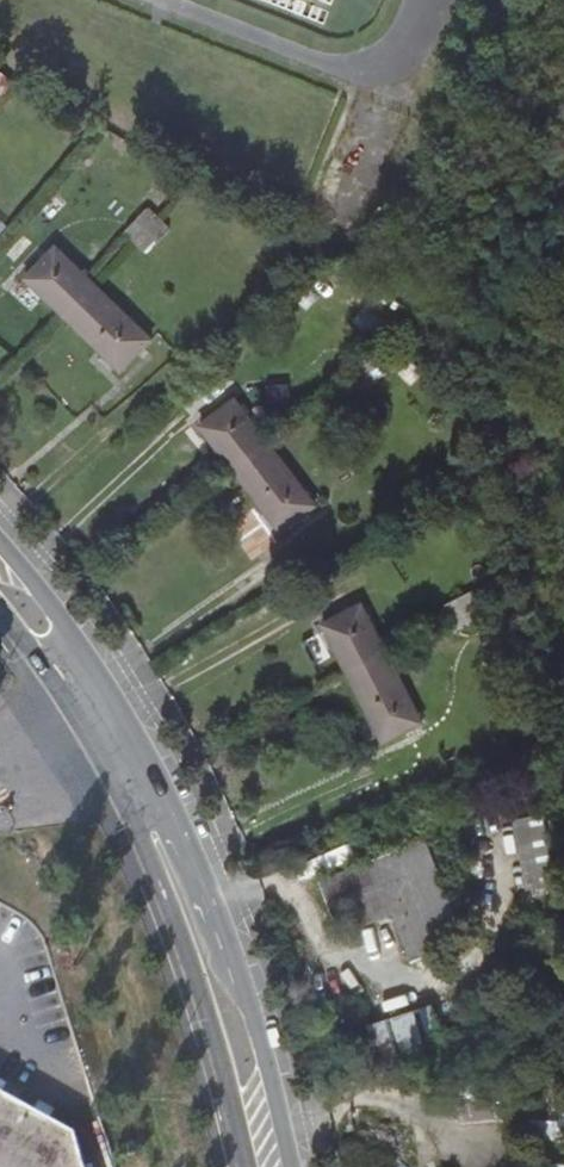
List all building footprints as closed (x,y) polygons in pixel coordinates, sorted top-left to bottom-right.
[(0,74),(0,90),(5,92),(11,80),(0,74)] [(151,207),(126,231),(149,254),(173,231),(151,207)] [(150,339),(57,245),(24,277),(118,371),(150,339)] [(386,372),(366,347),(340,366),(359,392),(386,372)] [(312,510),(234,405),(197,432),(275,538),(312,510)] [(470,590),(440,605),(454,635),(484,621),(470,590)] [(421,724),(360,607),(320,628),(380,745),(421,724)] [(556,886),(542,816),(512,821),(526,892),(556,886)] [(422,842),(320,882),(339,931),(391,910),(410,960),(460,941),(422,842)] [(429,1009),(368,1028),(383,1075),(443,1056),(429,1009)] [(0,1100),(0,1166),(80,1166),(71,1140),(0,1100)]
